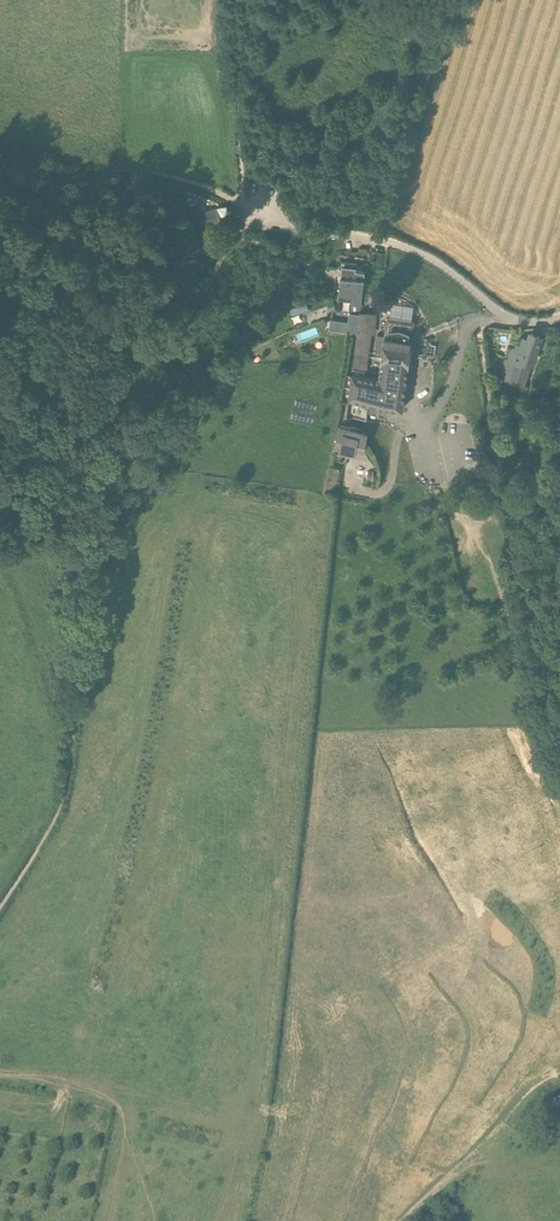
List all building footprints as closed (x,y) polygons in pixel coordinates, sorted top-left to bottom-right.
[(193,193),(191,202),(208,205),(209,201),(201,199),(202,195),(193,193)] [(217,208),(190,217),(196,238),(222,231),(220,223),(221,223),(221,222),(217,208)] [(330,320),(329,331),(357,335),(359,314),(360,314),(363,292),(364,279),(365,272),(368,250),(359,249),(358,253),(348,251),(344,251),(343,262),(342,262),(342,269),(339,292),(339,295),(352,296),(350,312),(340,311),(339,321),(330,320)] [(206,262),(208,256),(200,254),(199,260),(206,262)] [(310,303),(290,307),(292,315),(311,311),(310,303)] [(371,334),(374,334),(377,316),(361,314),(353,369),(366,371),(371,334)] [(377,414),(380,405),(403,408),(412,341),(410,339),(411,326),(389,323),(388,335),(385,335),(379,380),(352,376),(348,401),(349,401),(347,418),(366,421),(367,414),(377,414)] [(318,328),(298,334),(300,340),(319,334),(318,328)] [(498,379),(524,387),(530,366),(532,366),(541,338),(540,336),(532,333),(530,334),(528,339),(524,338),(522,346),(517,344),(516,349),(511,348),(508,358),(505,358),(498,379)] [(340,448),(364,453),(367,434),(339,429),(336,449),(340,450),(340,448)] [(487,505),(473,504),(471,518),(486,519),(487,505)]
